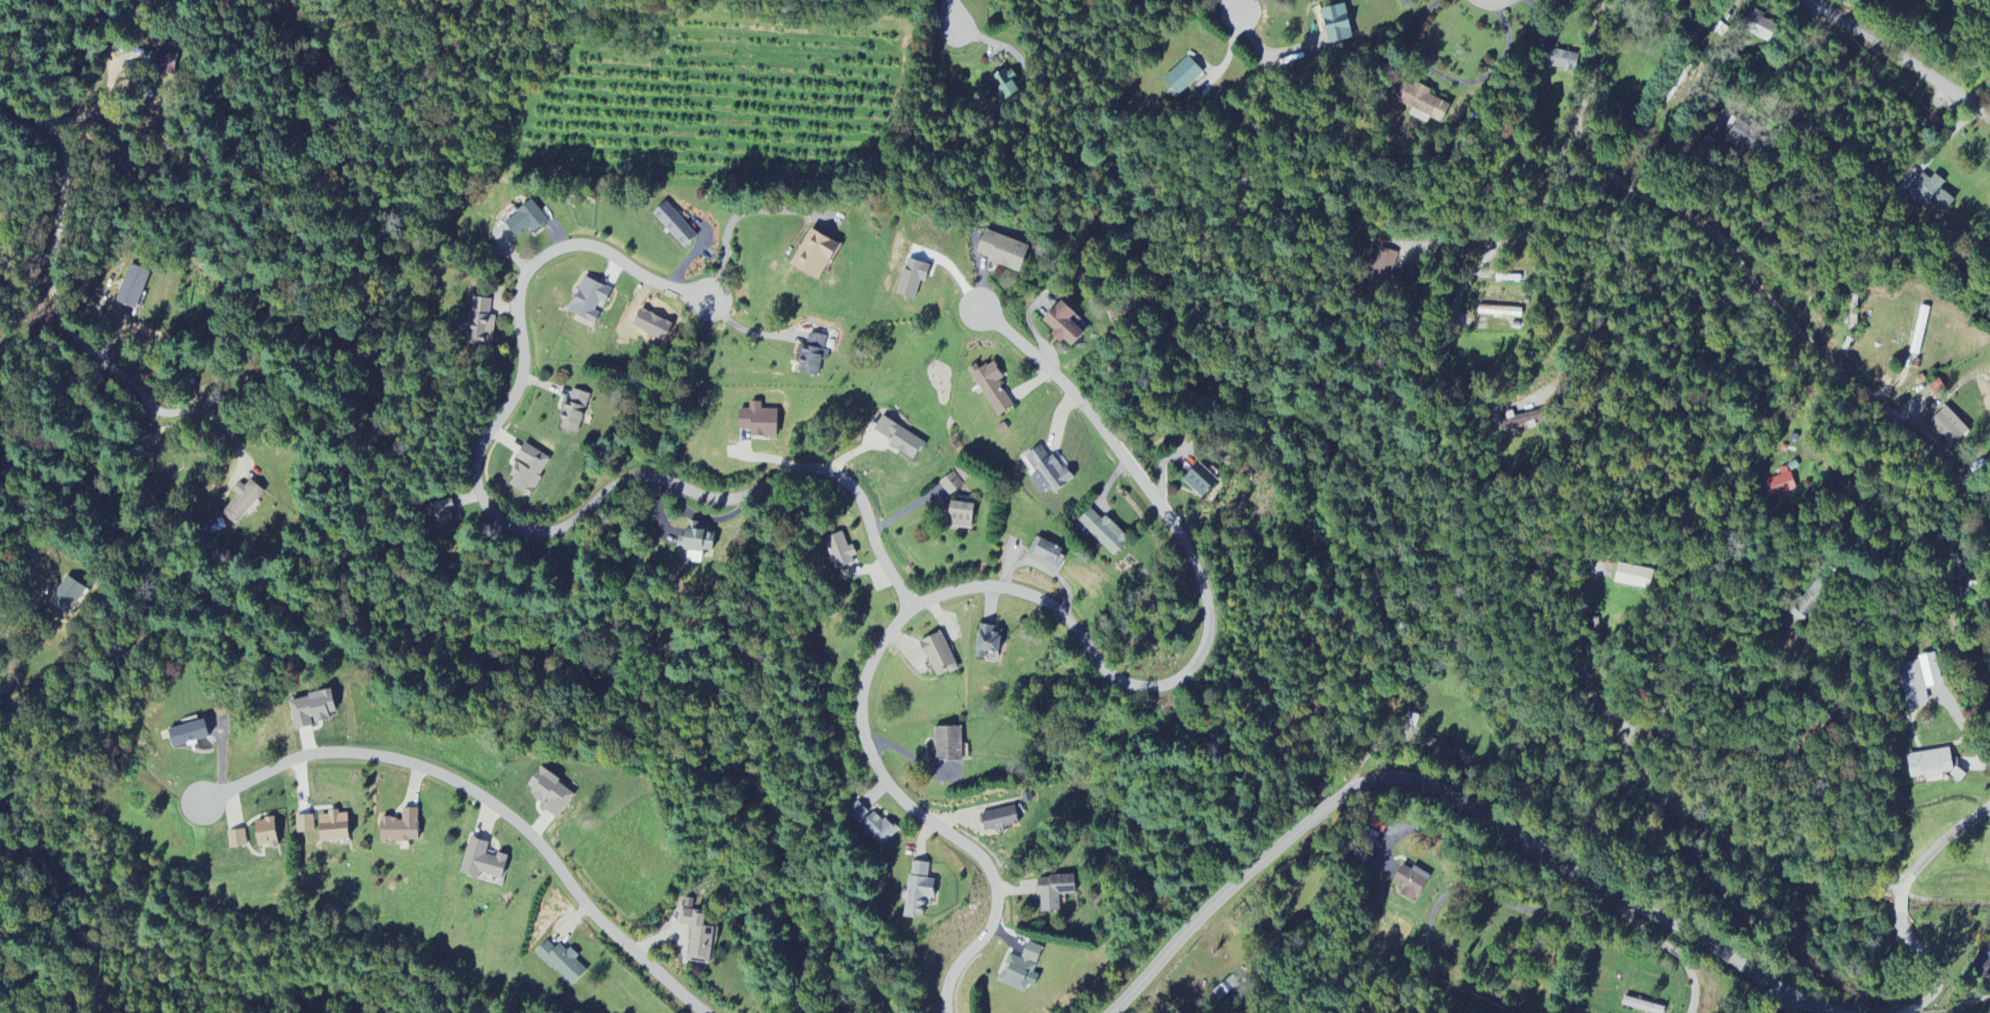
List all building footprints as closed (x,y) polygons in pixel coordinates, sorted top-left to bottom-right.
[(1345,5),(1321,10),(1329,45),(1353,40),(1345,5)] [(1771,45),(1781,28),(1753,12),(1743,29),(1771,45)] [(1580,57),(1548,47),(1542,64),(1575,74),(1580,57)] [(178,56),(144,53),(143,67),(176,70),(178,56)] [(1204,73),(1188,57),(1163,81),(1178,97),(1204,73)] [(1002,101),(1020,89),(1007,69),(989,80),(1002,101)] [(1450,106),(1429,96),(1431,92),(1404,80),(1394,101),(1413,110),(1409,116),(1427,124),(1430,119),(1441,124),(1450,106)] [(1730,138),(1758,153),(1767,137),(1739,121),(1730,138)] [(1941,188),(1946,183),(1936,174),(1931,180),(1923,174),(1911,188),(1943,215),(1955,201),(1941,188)] [(517,237),(530,228),(533,233),(549,222),(532,200),(505,220),(517,237)] [(653,213),(683,249),(697,237),(667,201),(653,213)] [(839,244),(811,228),(790,265),(818,281),(839,244)] [(976,256),(1019,273),(1029,247),(986,230),(976,256)] [(1389,287),(1396,252),(1379,249),(1372,283),(1389,287)] [(929,265),(906,260),(897,296),(915,300),(920,281),(925,283),(929,265)] [(138,309),(148,271),(127,266),(117,304),(138,309)] [(568,313),(595,325),(600,312),(601,312),(611,290),(583,278),(568,313)] [(494,316),(490,316),(491,299),(472,298),(470,346),(493,347),(494,316)] [(1076,314),(1061,300),(1042,321),(1054,332),(1051,335),(1061,344),(1064,340),(1071,347),(1084,334),(1069,320),(1076,314)] [(1910,354),(1919,356),(1930,308),(1921,306),(1910,354)] [(1522,309),(1479,307),(1479,316),(1522,318),(1522,309)] [(800,374),(818,376),(820,361),(827,361),(828,352),(824,352),(826,336),(804,334),(800,374)] [(968,370),(997,417),(1013,407),(998,382),(1004,379),(993,361),(979,370),(976,364),(968,370)] [(577,435),(590,395),(570,389),(558,429),(577,435)] [(749,410),(739,409),(738,431),(751,431),(751,437),(777,438),(777,410),(761,410),(761,402),(749,402),(749,410)] [(1970,431),(1947,407),(1929,423),(1952,448),(1970,431)] [(925,443),(882,416),(873,431),(890,442),(888,445),(914,461),(925,443)] [(550,459),(523,444),(515,460),(519,462),(506,485),(530,498),(550,459)] [(1041,495),(1050,489),(1053,494),(1072,481),(1054,453),(1047,458),(1040,447),(1026,456),(1037,473),(1029,478),(1041,495)] [(1182,481),(1202,499),(1219,481),(1199,463),(1182,481)] [(1779,470),(1781,476),(1765,482),(1770,499),(1796,491),(1789,467),(1779,470)] [(963,486),(954,472),(939,483),(948,497),(963,486)] [(244,487),(239,483),(231,492),(236,496),(222,514),(236,526),(264,491),(250,480),(244,487)] [(425,507),(433,534),(458,527),(451,501),(425,507)] [(971,530),(975,505),(950,501),(947,525),(971,530)] [(1082,538),(1088,532),(1113,557),(1130,539),(1105,517),(1102,520),(1091,510),(1073,529),(1082,538)] [(712,552),(714,533),(708,533),(708,528),(685,526),(683,551),(688,551),(687,563),(702,564),(703,551),(712,552)] [(848,548),(842,533),(825,539),(836,569),(859,561),(853,546),(848,548)] [(1066,552),(1036,537),(1026,557),(1055,572),(1066,552)] [(1648,592),(1652,573),(1619,564),(1614,584),(1648,592)] [(72,615),(86,587),(65,577),(51,605),(72,615)] [(1802,624),(1829,590),(1817,580),(1802,599),(1798,596),(1786,611),(1802,624)] [(986,653),(999,654),(1002,629),(979,626),(975,659),(985,660),(986,653)] [(936,680),(958,670),(942,633),(920,642),(936,680)] [(1943,686),(1936,656),(1896,665),(1906,709),(1929,704),(1926,690),(1943,686)] [(295,730),(313,727),(312,723),(329,720),(328,714),(335,713),(332,693),(290,700),(295,730)] [(1419,716),(1408,713),(1405,725),(1416,729),(1419,716)] [(167,730),(172,748),(208,738),(203,720),(167,730)] [(962,762),(962,728),(934,728),(934,762),(962,762)] [(1908,755),(1911,779),(1926,777),(1927,783),(1940,781),(1939,775),(1954,773),(1951,749),(1908,755)] [(573,795),(558,785),(560,781),(540,767),(526,790),(546,803),(541,810),(557,820),(573,795)] [(847,813),(883,848),(897,833),(876,812),(872,815),(858,802),(847,813)] [(984,834),(1003,831),(1003,829),(1018,826),(1015,807),(980,814),(984,834)] [(381,819),(380,841),(417,842),(418,809),(402,809),(401,819),(381,819)] [(318,816),(319,842),(348,841),(347,815),(338,815),(338,812),(327,812),(327,816),(318,816)] [(1383,834),(1389,824),(1374,815),(1368,825),(1383,834)] [(313,817),(296,817),(296,833),(313,833),(313,817)] [(277,846),(274,819),(254,821),(257,848),(277,846)] [(229,850),(246,848),(244,831),(227,833),(229,850)] [(502,880),(507,857),(497,854),(496,858),(485,856),(488,843),(469,838),(460,875),(478,879),(479,874),(502,880)] [(906,917),(923,919),(925,899),(933,900),(935,881),(928,880),(929,864),(909,863),(906,917)] [(1399,896),(1414,904),(1430,877),(1414,868),(1412,872),(1402,866),(1393,883),(1403,889),(1399,896)] [(1041,914),(1060,913),(1059,895),(1075,894),(1074,877),(1037,878),(1037,898),(1040,898),(1041,914)] [(709,966),(714,929),(704,928),(706,913),(692,911),(693,900),(686,899),(685,910),(680,909),(678,925),(690,927),(686,963),(709,966)] [(535,953),(572,988),(587,972),(574,960),(576,958),(560,943),(554,950),(546,942),(535,953)] [(1042,948),(1026,943),(1021,960),(1007,956),(998,984),(1025,993),(1027,985),(1035,988),(1038,976),(1033,975),(1042,948)] [(1989,977),(1989,960),(1974,964),(1979,980),(1989,977)]
